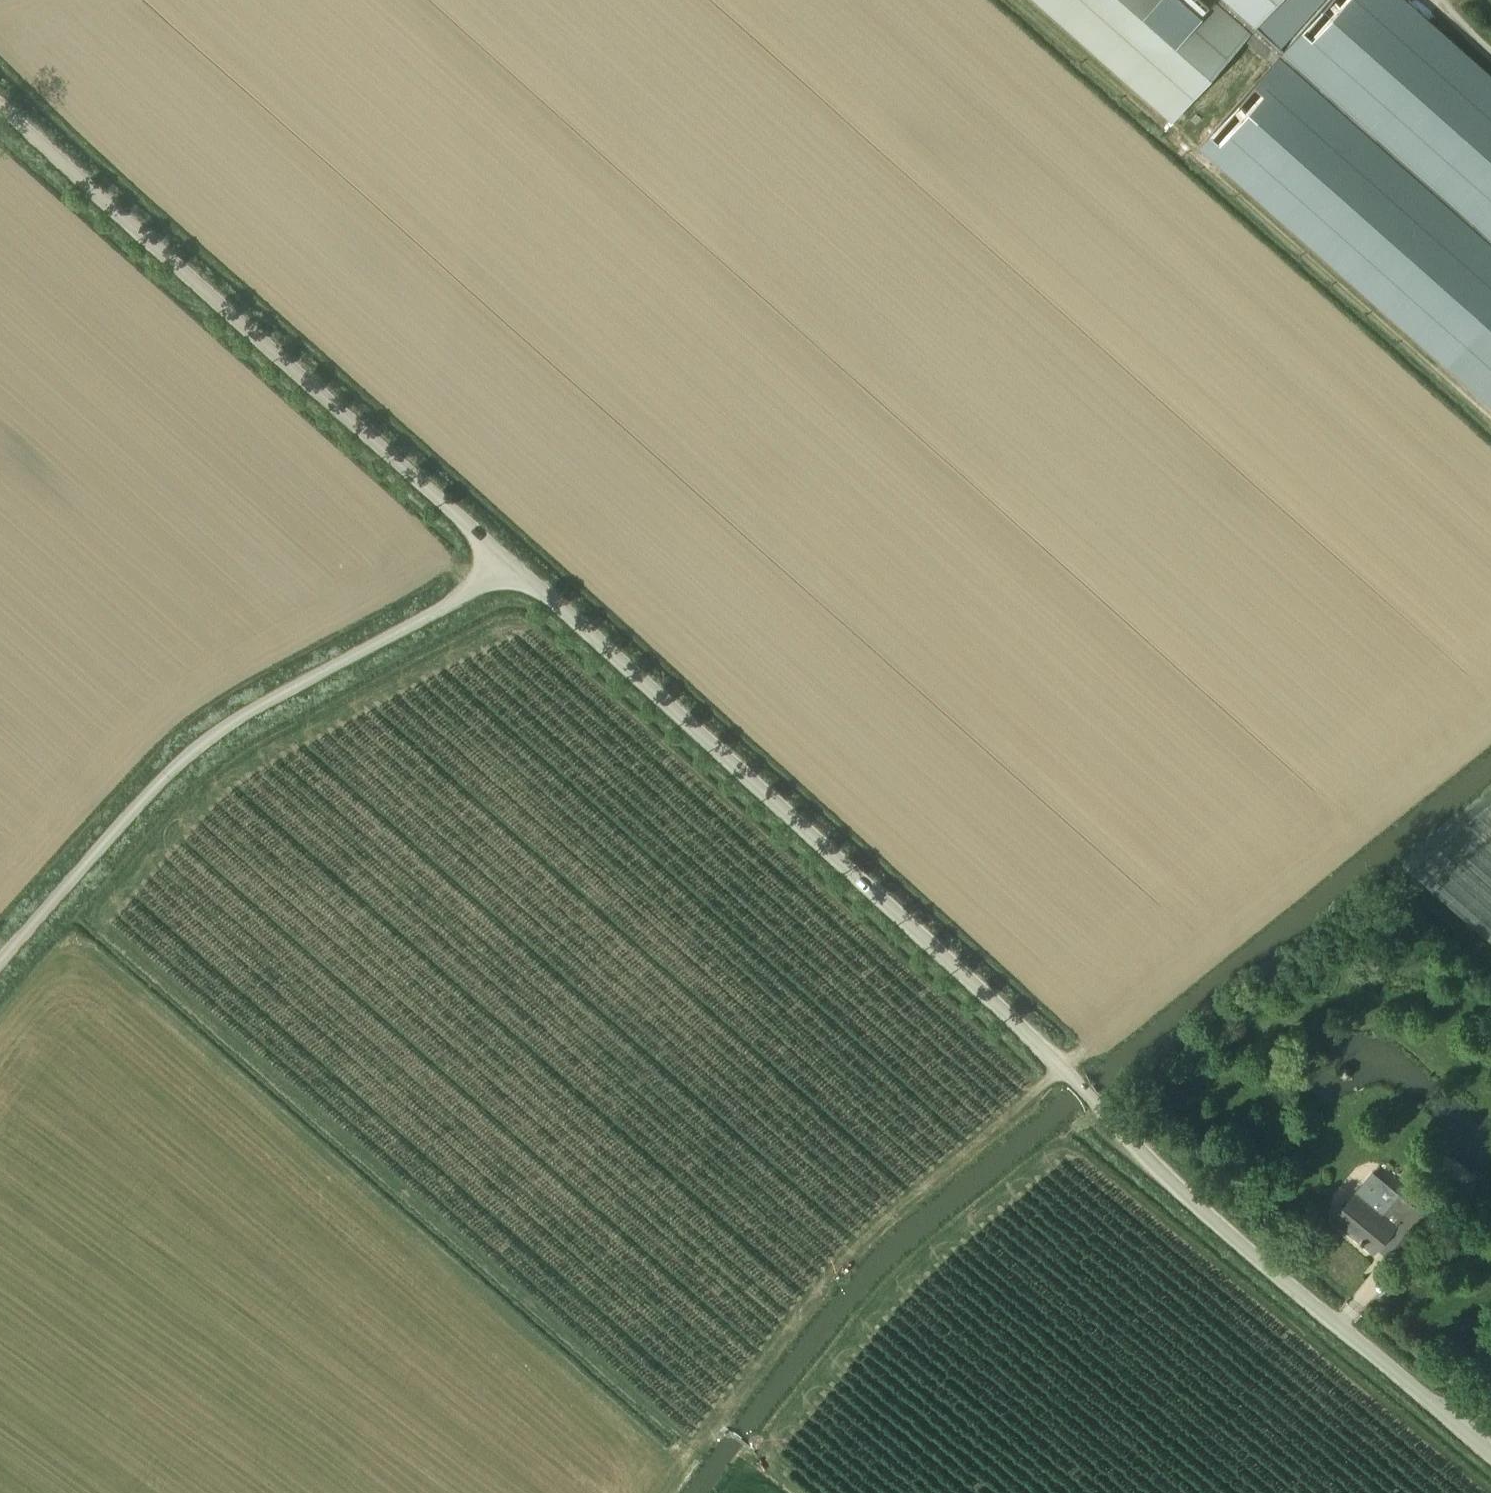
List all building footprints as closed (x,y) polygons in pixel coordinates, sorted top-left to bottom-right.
[(1267,15),(1297,41),(1202,148),(1445,365),(1490,313),(1490,70),(1413,0),(1334,0),(1310,26),(1281,0),(1036,0),(1172,121),(1267,15)] [(1346,1076),(1351,1073),(1351,1067),(1346,1064),(1341,1067),(1341,1073),(1346,1076)] [(1363,1183),(1335,1218),(1375,1250),(1395,1226),(1412,1240),(1430,1218),(1399,1194),(1391,1204),(1363,1183)]
